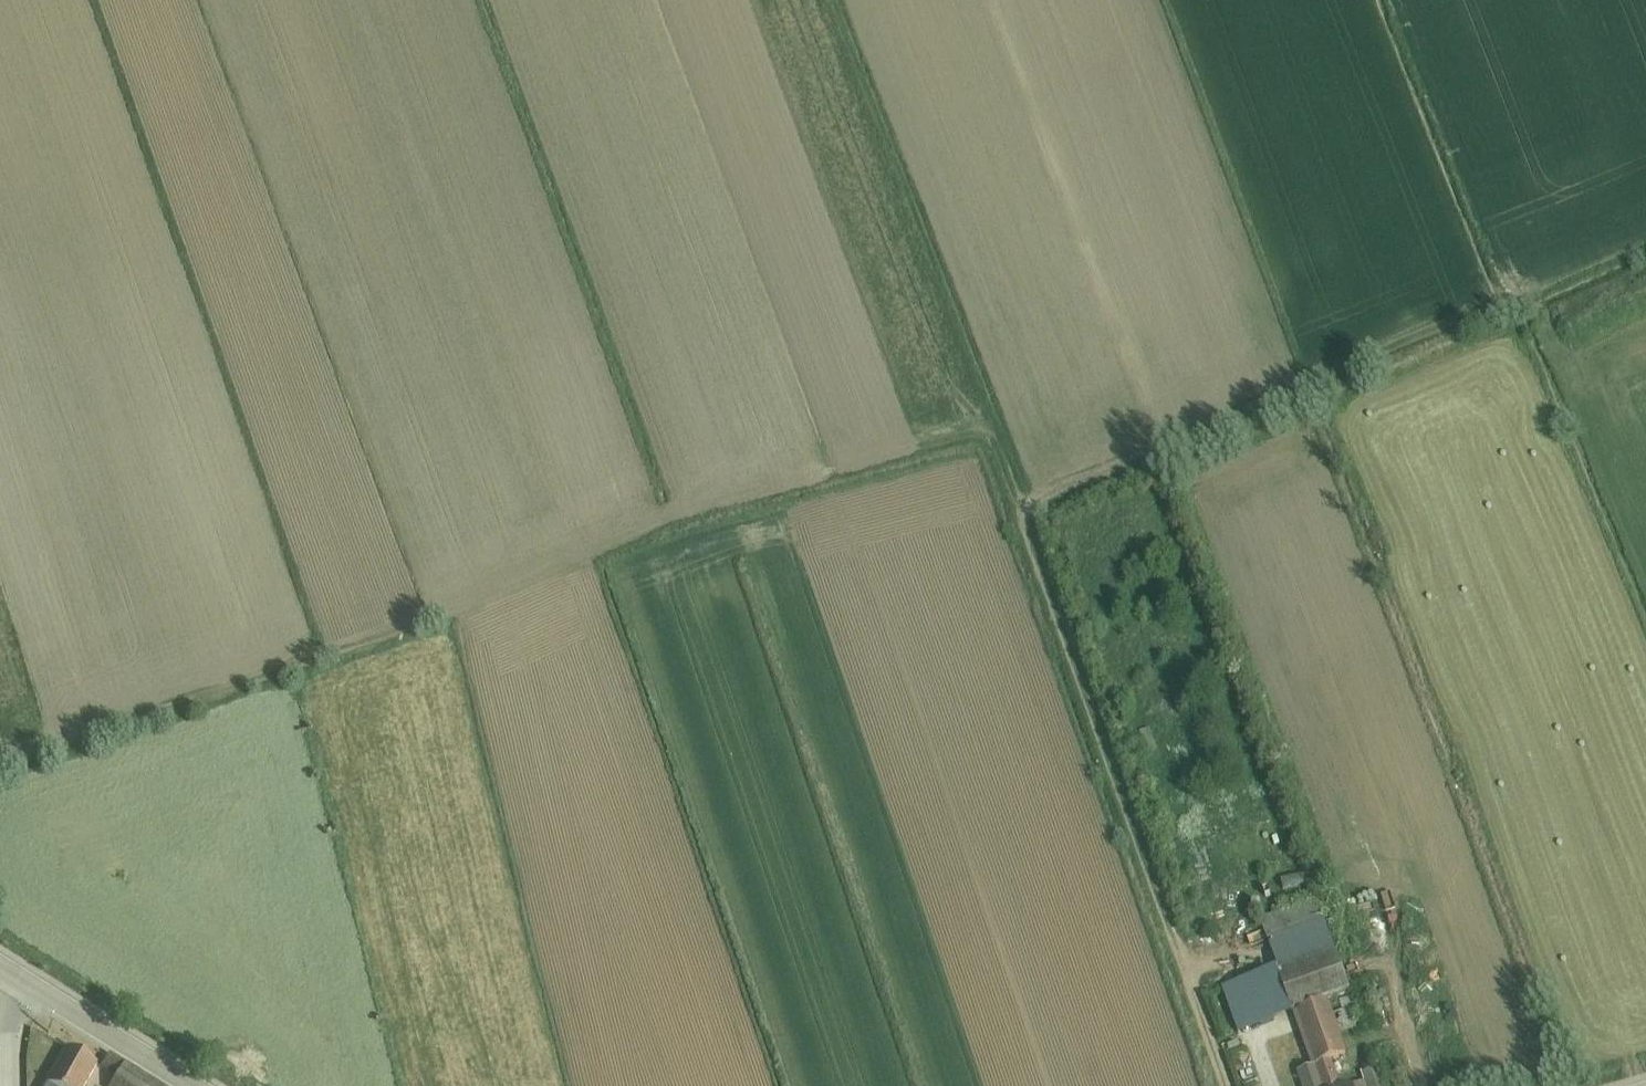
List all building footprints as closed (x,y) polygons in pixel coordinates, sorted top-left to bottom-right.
[(1331,1064),(1348,1057),(1341,1038),(1361,1031),(1348,996),(1350,995),(1317,903),(1260,924),(1277,971),(1221,992),(1238,1040),(1272,1025),(1271,1021),(1292,1013),(1313,1071),(1297,1076),(1301,1085),(1340,1085),(1331,1064)] [(96,1069),(71,1054),(64,1057),(48,1085),(86,1085),(96,1069)] [(99,1072),(115,1082),(112,1085),(152,1085),(108,1058),(99,1072)] [(1368,1085),(1385,1085),(1379,1071),(1364,1076),(1368,1085)] [(1364,1076),(1364,1074),(1361,1075),(1364,1084),(1358,1085),(1368,1085),(1364,1076)]
